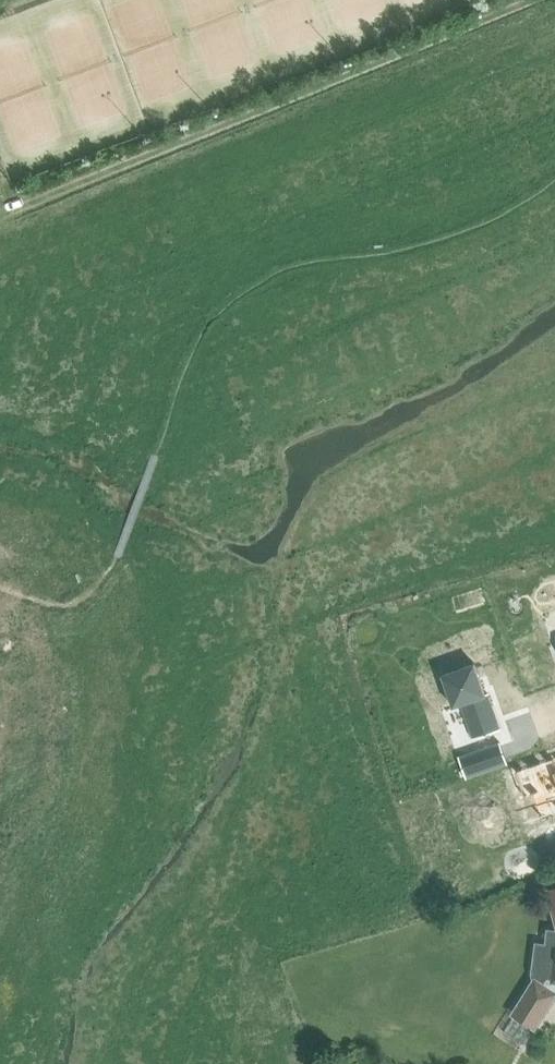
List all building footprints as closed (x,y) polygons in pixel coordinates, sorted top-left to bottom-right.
[(11,182),(2,160),(0,161),(0,186),(11,182)] [(475,663),(443,674),(454,706),(461,703),(473,737),(500,728),(488,694),(486,695),(475,663)] [(459,757),(466,777),(507,763),(500,742),(459,757)] [(511,1012),(514,1014),(513,1015),(520,1019),(531,1027),(535,1029),(536,1027),(541,1015),(554,993),(554,887),(544,890),(554,932),(545,931),(543,946),(533,945),(530,976),(530,982),(511,1012)]
